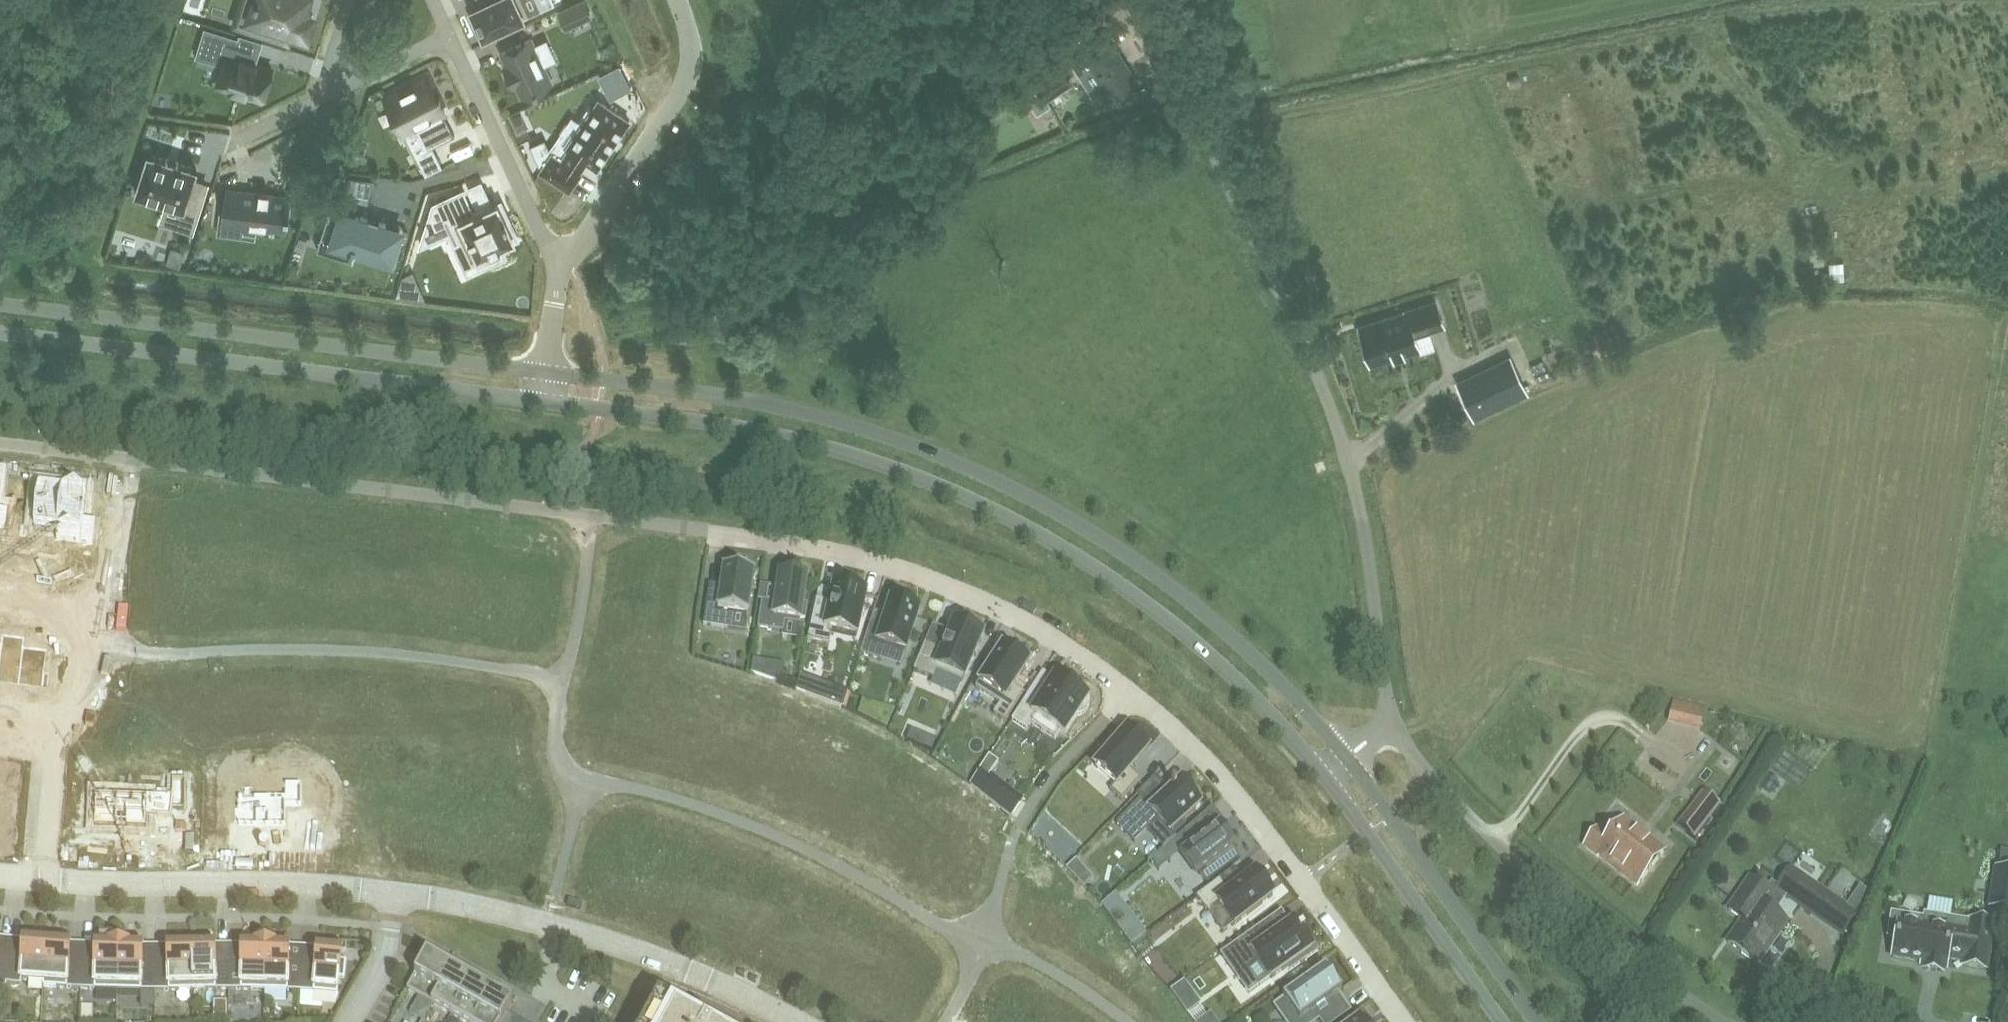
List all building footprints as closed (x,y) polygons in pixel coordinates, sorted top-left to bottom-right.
[(246,27),(288,41),(292,29),(307,34),(313,15),(304,12),(305,9),(308,0),(254,0),(255,0),(246,27)] [(471,9),(473,13),(469,14),(478,35),(482,33),(484,36),(530,15),(523,0),(491,0),(471,9)] [(582,2),(560,13),(567,27),(589,17),(582,2)] [(262,99),(272,69),(233,56),(239,39),(205,28),(200,42),(222,49),(221,54),(226,55),(217,85),(262,99)] [(1105,38),(1083,52),(1094,69),(1103,83),(1091,91),(1100,106),(1113,98),(1111,95),(1136,79),(1116,48),(1112,50),(1105,38)] [(551,82),(531,39),(502,52),(508,65),(504,67),(513,85),(516,83),(522,96),(551,82)] [(1050,73),(1060,88),(1086,71),(1076,56),(1050,73)] [(445,112),(427,76),(386,97),(404,133),(417,126),(428,148),(455,135),(444,113),(445,112)] [(545,138),(530,145),(541,170),(569,189),(581,172),(576,169),(584,158),(596,167),(597,168),(598,167),(628,121),(629,121),(630,120),(628,119),(628,120),(600,100),(599,99),(598,100),(599,101),(593,108),(593,109),(589,107),(580,121),(583,123),(568,146),(567,146),(567,147),(568,148),(569,149),(562,160),(552,154),(550,148),(545,138)] [(426,176),(444,167),(436,152),(418,161),(426,176)] [(176,227),(193,232),(208,186),(192,182),(196,171),(197,169),(195,168),(179,164),(180,163),(166,159),(165,159),(150,154),(148,153),(148,155),(148,156),(137,190),(136,192),(138,193),(183,207),(176,227)] [(350,177),(344,195),(368,203),(375,179),(350,177)] [(285,229),(289,198),(269,195),(270,192),(259,191),(259,194),(228,190),(225,213),(238,215),(237,223),(285,229)] [(433,207),(426,229),(449,219),(459,240),(454,242),(466,268),(480,261),(482,266),(506,255),(501,246),(518,238),(508,217),(505,219),(497,203),(475,213),(464,190),(450,197),(451,199),(433,207)] [(342,211),(332,241),(351,247),(350,253),(354,254),(354,251),(375,258),(376,255),(391,260),(401,230),(386,225),(387,223),(361,215),(361,217),(342,211)] [(172,249),(167,263),(180,267),(184,253),(172,249)] [(413,271),(402,276),(396,295),(426,299),(413,271)] [(1359,327),(1371,364),(1419,348),(1414,334),(1443,326),(1435,302),(1405,311),(1405,312),(1359,327)] [(1526,390),(1523,383),(1511,358),(1458,384),(1473,416),(1526,390)] [(22,510),(19,536),(32,537),(33,528),(56,530),(55,540),(56,540),(63,487),(38,484),(34,512),(22,510)] [(63,487),(56,540),(93,545),(96,520),(84,518),(87,490),(63,487)] [(6,534),(9,509),(0,508),(0,533),(6,534)] [(724,568),(719,603),(707,601),(703,625),(726,628),(729,612),(747,614),(754,572),(748,572),(749,567),(730,564),(729,569),(724,568)] [(806,579),(780,575),(776,603),(762,601),(758,628),(783,632),(785,623),(800,625),(801,618),(805,618),(807,605),(803,604),(806,579)] [(862,586),(841,581),(840,587),(834,586),(830,602),(816,599),(807,639),(829,644),(832,630),(857,636),(866,593),(861,592),(862,586)] [(868,629),(860,654),(881,660),(886,645),(906,651),(919,610),(907,606),(909,602),(895,598),(894,602),(890,600),(885,616),(880,633),(868,629)] [(543,621),(557,623),(559,612),(544,610),(543,621)] [(942,652),(925,644),(913,671),(932,679),(936,671),(961,682),(981,636),(954,625),(942,652)] [(0,654),(0,682),(18,684),(24,636),(3,633),(0,654)] [(24,636),(18,684),(48,688),(50,672),(45,671),(48,649),(24,646),(25,636),(24,636)] [(1002,647),(975,688),(1000,704),(993,714),(1005,722),(1024,694),(1013,687),(1029,662),(1027,661),(1029,658),(1017,651),(1015,653),(1013,652),(1012,653),(1002,647)] [(753,660),(751,673),(763,677),(765,661),(753,660)] [(1064,736),(1077,716),(1078,716),(1080,716),(1082,715),(1084,714),(1085,713),(1086,712),(1087,710),(1088,709),(1089,707),(1089,705),(1090,703),(1090,702),(1090,700),(1089,698),(1089,696),(1088,695),(1087,693),(1085,691),(1084,690),(1082,689),(1080,688),(1077,687),(1076,687),(1074,687),(1072,687),(1071,688),(1055,677),(1047,689),(1037,682),(1020,707),(1035,717),(1031,724),(1055,739),(1059,733),(1064,736)] [(826,684),(821,699),(843,707),(849,692),(826,684)] [(895,711),(881,707),(876,724),(887,730),(895,711)] [(1704,711),(1696,709),(1692,725),(1700,727),(1704,711)] [(1126,730),(1095,766),(1115,784),(1110,790),(1122,800),(1140,779),(1130,770),(1148,749),(1145,746),(1147,744),(1132,730),(1130,733),(1126,730)] [(936,741),(922,735),(918,745),(932,751),(936,741)] [(991,757),(984,766),(991,772),(999,763),(991,757)] [(193,773),(193,761),(184,761),(184,773),(193,773)] [(228,773),(228,761),(215,761),(216,773),(228,773)] [(236,761),(228,761),(228,773),(236,773),(236,761)] [(289,761),(289,773),(297,774),(298,762),(289,761)] [(298,762),(297,774),(305,774),(306,762),(298,762)] [(327,782),(339,783),(340,771),(328,770),(327,782)] [(444,777),(436,776),(434,788),(442,789),(444,777)] [(1152,808),(1141,797),(1116,824),(1126,834),(1136,824),(1141,830),(1155,818),(1172,836),(1169,838),(1170,839),(1186,824),(1183,821),(1200,805),(1192,797),(1198,792),(1185,777),(1175,787),(1174,786),(1171,788),(1172,789),(1152,808)] [(478,784),(471,782),(468,794),(476,796),(478,784)] [(234,808),(234,823),(238,823),(238,827),(286,827),(286,807),(302,807),(302,784),(285,784),(285,797),(238,797),(238,808),(234,808)] [(95,801),(95,826),(146,828),(146,817),(172,818),(173,810),(186,810),(186,790),(172,789),(172,797),(147,796),(119,795),(119,802),(95,801)] [(1676,826),(1686,833),(1694,840),(1721,806),(1703,792),(1685,814),(1676,826)] [(1232,848),(1235,846),(1229,837),(1228,836),(1219,824),(1216,827),(1206,813),(1182,833),(1191,845),(1182,852),(1179,854),(1195,876),(1198,874),(1206,884),(1240,859),(1232,848)] [(1596,831),(1585,846),(1598,856),(1599,855),(1637,885),(1663,851),(1623,820),(1608,840),(1596,831)] [(1075,877),(1084,868),(1077,859),(1067,868),(1075,877)] [(1998,868),(1992,908),(2007,911),(2007,870),(1998,868)] [(1791,870),(1777,890),(1812,913),(1845,935),(1858,915),(1856,914),(1846,907),(1825,893),(1791,870)] [(1218,880),(1196,897),(1207,911),(1218,902),(1234,925),(1273,896),(1255,872),(1228,893),(1218,880)] [(1752,926),(1765,907),(1774,895),(1750,879),(1729,910),(1744,921),(1752,926)] [(1102,905),(1118,926),(1131,916),(1115,895),(1102,905)] [(1752,926),(1744,921),(1728,943),(1756,963),(1786,921),(1765,907),(1752,926)] [(1927,969),(1939,971),(1942,972),(1943,969),(1946,969),(1947,959),(1963,961),(1963,965),(1986,969),(1994,924),(1970,921),(1924,914),(1924,918),(1892,913),(1888,937),(1896,938),(1892,957),(1922,962),(1922,965),(1924,966),(1924,969),(1927,969)] [(1256,929),(1220,954),(1237,977),(1248,993),(1271,977),(1271,978),(1287,967),(1289,971),(1301,963),(1318,950),(1307,935),(1304,937),(1302,934),(1301,934),(1293,923),(1290,924),(1265,942),(1256,929)] [(44,983),(47,942),(23,940),(22,960),(9,959),(6,984),(7,984),(21,985),(21,981),(43,983),(44,983)] [(81,989),(82,964),(69,963),(70,944),(47,942),(44,983),(43,983),(43,987),(67,989),(81,989)] [(118,991),(119,945),(95,945),(95,965),(82,964),(81,989),(94,990),(118,991)] [(155,991),(155,966),(142,966),(142,946),(119,945),(118,991),(141,991),(155,991)] [(228,990),(228,965),(215,965),(215,945),(191,946),(192,991),(216,990),(228,990)] [(264,991),(265,946),(242,945),(241,965),(228,965),(228,990),(240,990),(264,991)] [(168,991),(192,991),(191,946),(168,946),(168,966),(155,966),(155,991),(168,991)] [(300,992),(302,967),(288,966),(289,946),(265,946),(264,991),(288,991),(300,992)] [(302,967),(300,992),(313,993),(337,995),(339,978),(344,978),(346,961),(341,961),(342,950),(317,948),(315,967),(302,967)] [(432,1004),(452,970),(426,955),(407,990),(432,1004)] [(9,959),(0,958),(0,988),(6,988),(7,984),(6,984),(9,959)] [(1294,985),(1297,988),(1282,998),(1285,1002),(1279,1007),(1289,1021),(1310,1021),(1316,1018),(1319,1021),(1337,1021),(1347,1015),(1338,1003),(1340,1001),(1336,996),(1342,991),(1325,968),(1311,978),(1308,975),(1294,985)] [(452,1016),(471,981),(452,970),(432,1004),(452,1016)] [(491,992),(471,981),(452,1016),(463,1021),(474,1021),(491,992)] [(1199,1004),(1183,981),(1170,990),(1187,1013),(1198,1005),(1199,1004)] [(474,1021),(501,1021),(512,1003),(491,992),(474,1021)] [(646,1021),(710,1021),(701,1017),(699,1021),(659,1000),(646,1021)]
